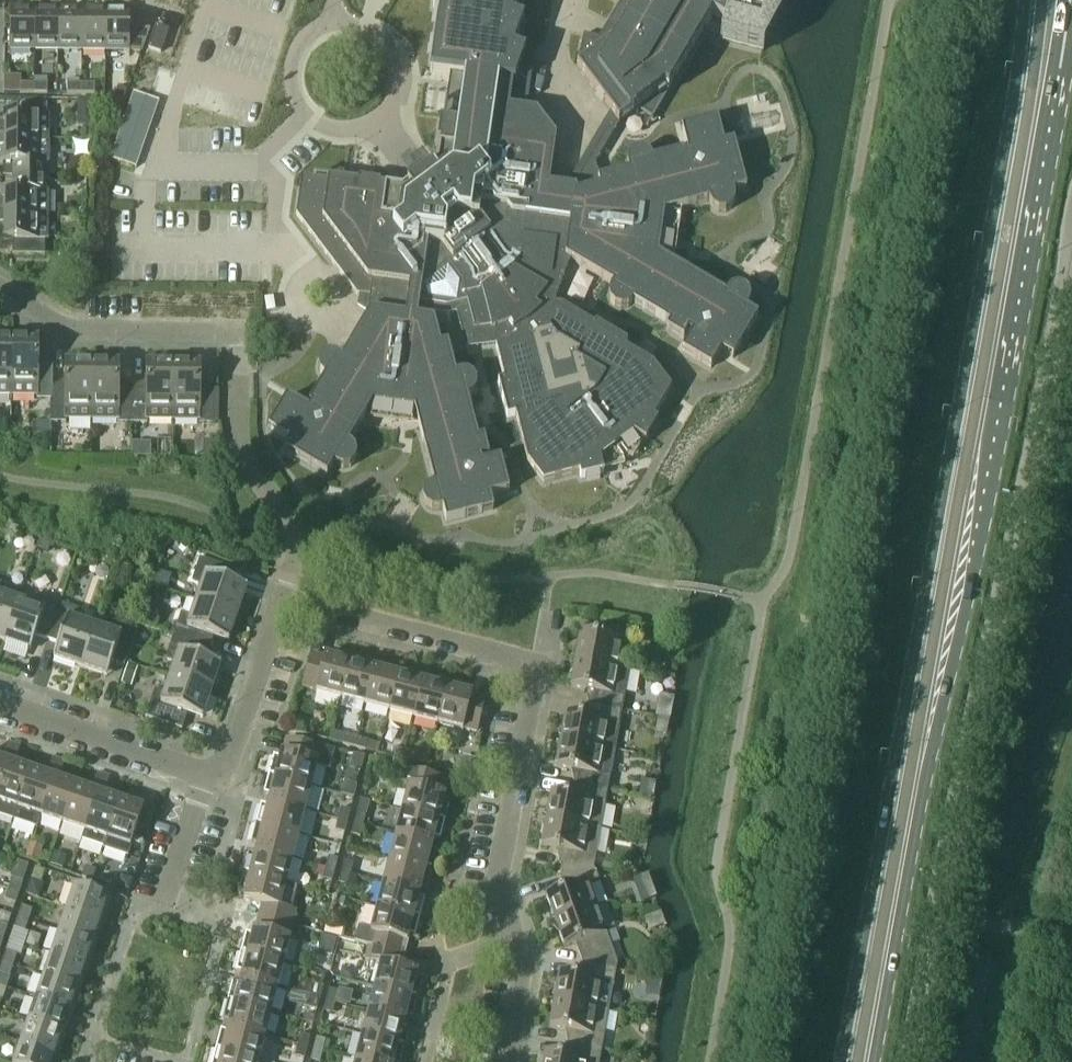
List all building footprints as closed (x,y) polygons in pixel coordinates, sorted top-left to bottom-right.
[(268,430),(290,443),(284,452),(295,458),(326,477),(333,465),(337,467),(343,469),(350,468),(354,463),(356,456),(355,450),(350,445),(348,444),(372,404),(414,410),(434,486),(432,486),(426,489),(423,495),(423,502),(426,508),(432,511),(438,511),(442,510),(446,523),(481,514),(481,513),(493,510),(489,497),(509,492),(500,459),(481,464),(480,460),(489,458),(484,438),(478,440),(467,399),(473,395),(476,390),(476,383),(473,377),(467,373),(460,373),(456,375),(448,344),(440,346),(434,320),(417,318),(418,311),(447,315),(456,313),(465,348),(498,345),(499,348),(495,349),(503,382),(497,383),(507,419),(515,417),(527,463),(543,484),(579,474),(580,480),(603,474),(600,460),(633,435),(645,442),(657,422),(654,419),(671,390),(653,366),(624,349),(627,344),(595,325),(594,327),(559,307),(554,302),(569,260),(612,286),(610,290),(608,296),(610,303),(615,308),(621,310),(628,308),(632,303),(669,325),(666,330),(683,340),(688,332),(691,335),(681,352),(710,369),(721,352),(732,359),(738,349),(739,349),(758,317),(746,310),(748,306),(750,300),(748,294),(744,289),(737,287),(731,289),(726,293),(725,295),(658,255),(664,213),(709,202),(709,204),(712,209),(718,213),(725,213),(731,209),(734,204),(734,197),(733,193),(746,190),(737,154),(736,154),(733,142),(724,145),(717,120),(681,129),(687,153),(683,154),(682,152),(652,160),(649,154),(643,151),(637,151),(631,154),(627,160),(627,167),(629,172),(599,179),(595,164),(618,124),(618,125),(638,110),(653,119),(709,24),(723,32),(721,41),(762,52),(767,33),(771,34),(780,0),(621,0),(619,4),(608,22),(598,39),(583,35),(576,69),(609,113),(566,188),(549,185),(555,138),(536,113),(509,109),(513,83),(514,84),(524,55),(525,53),(514,49),(523,21),(512,17),(518,0),(434,0),(433,8),(438,9),(430,72),(450,74),(447,96),(443,120),(440,120),(437,141),(440,142),(437,162),(436,164),(432,167),(430,168),(429,168),(425,165),(421,166),(409,176),(406,180),(407,184),(408,185),(407,186),(403,189),(400,190),(380,187),(380,184),(358,181),(358,184),(301,176),(296,215),(334,266),(357,296),(365,297),(363,312),(368,315),(342,359),(337,356),(331,354),(325,356),(320,361),(318,367),(319,374),(324,379),(309,405),(308,405),(309,406),(309,405),(311,407),(309,411),(287,397),(268,430)] [(34,49),(34,10),(9,10),(9,49),(34,49)] [(57,50),(58,10),(34,10),(34,49),(57,50)] [(81,50),(81,11),(58,10),(57,50),(81,50)] [(105,50),(105,11),(81,11),(81,50),(105,50)] [(129,50),(130,11),(105,11),(105,50),(129,50)] [(161,53),(168,31),(156,27),(148,49),(161,53)] [(47,79),(33,79),(33,84),(33,93),(47,94),(47,84),(47,79)] [(80,81),(67,81),(67,84),(67,94),(81,94),(81,84),(80,84),(80,81)] [(33,93),(33,84),(20,84),(19,93),(33,93)] [(94,94),(95,84),(81,84),(81,94),(94,94)] [(122,104),(127,90),(118,87),(113,101),(122,104)] [(133,92),(110,159),(136,168),(159,101),(133,92)] [(49,115),(46,115),(46,100),(14,100),(14,115),(0,114),(0,139),(49,139),(49,115)] [(49,139),(0,139),(0,163),(13,164),(13,177),(45,178),(45,164),(49,164),(49,139)] [(49,192),(45,191),(45,178),(13,177),(13,191),(0,191),(0,216),(48,216),(49,192)] [(48,216),(0,216),(0,240),(13,240),(13,255),(44,255),(45,241),(48,241),(48,216)] [(11,341),(0,341),(0,396),(11,397),(11,341)] [(52,388),(52,365),(38,364),(38,341),(11,341),(11,397),(37,397),(37,400),(51,400),(51,388),(52,388)] [(92,421),(92,365),(65,365),(65,388),(52,388),(51,388),(51,400),(50,423),(66,423),(66,420),(92,421)] [(132,424),(132,389),(119,388),(119,365),(92,365),(92,421),(117,421),(117,424),(132,424)] [(173,421),(173,366),(146,366),(146,389),(132,389),(132,424),(147,424),(147,421),(173,421)] [(214,424),(214,389),(200,389),(200,366),(173,366),(173,421),(199,422),(199,424),(214,424)] [(39,540),(36,550),(46,553),(48,548),(52,549),(54,545),(39,540)] [(247,589),(232,584),(236,571),(199,559),(191,583),(201,586),(196,601),(237,616),(247,589)] [(18,601),(3,595),(6,585),(0,583),(0,641),(4,642),(18,601)] [(47,640),(60,604),(36,596),(33,606),(18,601),(4,642),(31,651),(36,636),(47,640)] [(228,642),(237,616),(196,601),(191,617),(181,613),(173,636),(209,649),(213,637),(228,642)] [(80,668),(94,627),(79,621),(83,611),(60,604),(47,640),(59,644),(53,659),(80,668)] [(125,667),(137,630),(113,622),(110,632),(94,627),(80,668),(107,677),(112,662),(125,667)] [(619,669),(624,644),(634,646),(637,630),(605,625),(602,639),(580,635),(575,661),(619,669)] [(220,665),(206,660),(209,649),(173,636),(165,659),(175,663),(170,678),(211,692),(220,665)] [(341,699),(352,657),(333,652),(331,658),(325,657),(324,663),(310,659),(302,688),(316,692),(316,693),(341,699)] [(365,706),(374,669),(369,668),(371,662),(352,657),(341,699),(365,706)] [(622,711),(629,671),(619,669),(575,661),(570,688),(592,692),(590,705),(622,711)] [(389,712),(400,669),(381,664),(380,671),(374,669),(365,706),(389,712)] [(413,718),(423,682),(418,681),(419,674),(400,669),(389,712),(413,718)] [(438,724),(449,682),(430,677),(428,683),(423,682),(413,718),(438,724)] [(202,719),(211,692),(170,678),(165,693),(155,690),(145,718),(181,730),(187,714),(202,719)] [(477,733),(484,704),(470,701),(472,695),(466,693),(468,687),(449,682),(438,724),(462,731),(463,730),(477,733)] [(615,751),(622,711),(590,705),(588,718),(566,714),(561,741),(615,751)] [(354,748),(356,739),(345,736),(343,745),(354,748)] [(365,751),(367,742),(356,739),(354,748),(365,751)] [(329,770),(334,752),(291,741),(287,756),(282,755),(280,761),(274,760),(270,776),(312,787),(317,767),(329,770)] [(608,791),(615,751),(561,741),(556,768),(578,772),(576,785),(608,791)] [(7,743),(4,751),(16,755),(18,747),(7,743)] [(402,761),(405,751),(393,748),(391,758),(402,761)] [(8,762),(13,764),(16,755),(4,751),(1,760),(0,760),(0,786),(8,762)] [(413,764),(416,754),(405,751),(402,761),(413,764)] [(60,771),(63,762),(52,758),(49,767),(60,771)] [(471,777),(475,763),(463,760),(460,774),(471,777)] [(13,764),(8,762),(0,786),(0,817),(13,821),(30,770),(13,764)] [(39,816),(52,777),(57,779),(60,771),(49,767),(46,775),(30,770),(13,821),(35,829),(39,816)] [(446,796),(440,794),(444,780),(401,769),(396,787),(410,791),(405,811),(446,822),(451,803),(444,802),(446,796)] [(105,786),(108,777),(97,774),(94,782),(105,786)] [(306,812),(312,787),(270,776),(264,796),(270,798),(269,802),(306,812)] [(61,824),(75,785),(57,779),(52,777),(39,816),(61,824)] [(83,831),(97,793),(102,795),(105,786),(94,782),(91,791),(75,785),(61,824),(83,831)] [(600,830),(608,791),(576,785),(573,798),(551,794),(546,821),(590,829),(591,828),(600,830)] [(83,831),(81,840),(104,848),(107,839),(120,801),(102,795),(97,793),(83,831)] [(104,848),(127,856),(130,847),(137,827),(147,831),(153,814),(143,811),(143,809),(120,801),(107,839),(104,848)] [(299,836),(306,812),(269,802),(267,809),(261,807),(257,825),(299,836)] [(348,822),(351,812),(342,809),(339,820),(348,822)] [(441,841),(446,822),(405,811),(398,835),(433,844),(435,839),(441,841)] [(365,827),(368,816),(359,813),(356,824),(365,827)] [(345,834),(348,822),(339,820),(336,831),(345,834)] [(594,868),(600,830),(591,828),(590,829),(546,821),(541,848),(564,852),(560,871),(594,868)] [(362,838),(365,827),(356,824),(353,836),(362,838)] [(293,861),(299,836),(257,825),(252,845),(258,847),(257,852),(293,861)] [(433,871),(438,852),(432,851),(433,844),(398,835),(392,860),(433,871)] [(287,885),(293,861),(257,852),(255,857),(249,856),(244,874),(287,885)] [(54,854),(50,866),(62,870),(66,858),(54,854)] [(336,871),(338,861),(329,859),(326,869),(336,871)] [(428,890),(433,871),(392,860),(386,884),(420,893),(422,888),(428,890)] [(353,876),(356,865),(346,862),(344,873),(353,876)] [(42,883),(45,872),(34,868),(31,879),(42,883)] [(85,868),(81,879),(92,883),(96,872),(85,868)] [(597,908),(588,883),(598,880),(594,868),(560,871),(567,890),(546,897),(555,923),(597,908)] [(333,882),(336,871),(326,869),(324,879),(333,882)] [(350,887),(353,876),(344,873),(341,884),(350,887)] [(280,910),(287,885),(244,874),(239,893),(245,894),(244,900),(267,906),(263,919),(292,926),(295,914),(280,910)] [(119,882),(116,889),(129,893),(133,881),(127,879),(119,882)] [(20,893),(23,883),(12,880),(9,889),(20,893)] [(421,919),(426,900),(419,898),(420,893),(386,884),(379,908),(421,919)] [(104,924),(112,900),(75,887),(67,911),(104,924)] [(16,904),(20,893),(9,889),(5,901),(16,904)] [(28,922),(32,911),(21,907),(17,918),(28,922)] [(416,938),(421,919),(379,908),(373,931),(358,927),(354,942),(370,946),(404,955),(409,937),(416,938)] [(617,964),(597,908),(555,923),(564,949),(578,944),(581,951),(586,952),(584,965),(616,971),(617,964)] [(96,946),(104,924),(67,911),(59,933),(96,946)] [(25,932),(28,922),(17,918),(14,929),(25,932)] [(284,965),(290,941),(288,940),(292,926),(263,919),(260,932),(254,931),(252,937),(246,935),(241,954),(284,965)] [(8,928),(0,925),(0,937),(5,938),(8,928)] [(89,968),(96,946),(59,933),(51,955),(89,968)] [(418,974),(401,969),(404,955),(370,946),(366,961),(381,965),(375,989),(417,1000),(422,981),(416,979),(418,974)] [(13,967),(17,956),(6,952),(2,963),(13,967)] [(277,989),(284,965),(241,954),(236,973),(243,974),(242,979),(277,989)] [(81,991),(89,968),(51,955),(43,978),(81,991)] [(13,967),(2,963),(0,970),(0,975),(9,978),(13,967)] [(599,1009),(603,984),(613,986),(616,971),(584,965),(581,978),(559,974),(554,1001),(608,1011),(609,1010),(599,1009)] [(73,1013),(81,991),(43,978),(36,1000),(73,1013)] [(271,1013),(277,989),(242,979),(240,985),(233,983),(228,1002),(271,1013)] [(320,1000),(323,989),(314,986),(311,997),(320,1000)] [(413,1018),(417,1000),(375,989),(368,1012),(405,1022),(407,1016),(413,1018)] [(336,1004),(339,992),(329,990),(326,1001),(336,1004)] [(317,1010),(320,1000),(311,997),(308,1008),(317,1010)] [(65,1035),(73,1013),(36,1000),(28,1022),(65,1035)] [(333,1014),(336,1004),(326,1001),(324,1012),(333,1014)] [(601,1051),(608,1011),(554,1001),(550,1028),(572,1032),(569,1045),(601,1051)] [(265,1037),(271,1013),(228,1002),(224,1021),(230,1023),(229,1028),(265,1037)] [(405,1048),(410,1029),(404,1027),(405,1022),(368,1012),(362,1037),(405,1048)] [(57,1058),(65,1035),(28,1022),(20,1045),(57,1058)] [(258,1061),(265,1037),(229,1028),(227,1034),(221,1032),(216,1051),(258,1061)] [(308,1048),(311,1037),(301,1034),(298,1046),(308,1048)] [(405,1048),(362,1037),(356,1060),(362,1061),(401,1061),(405,1048)] [(323,1052),(326,1040),(317,1038),(313,1050),(323,1052)] [(57,1058),(20,1045),(14,1061),(56,1061),(57,1058)] [(601,1051),(569,1045),(567,1058),(545,1054),(543,1061),(599,1061),(601,1051)] [(305,1060),(308,1048),(298,1046),(295,1057),(305,1060)] [(323,1052),(313,1050),(311,1061),(315,1061),(321,1061),(323,1052)] [(258,1061),(216,1051),(213,1061),(258,1061)]
